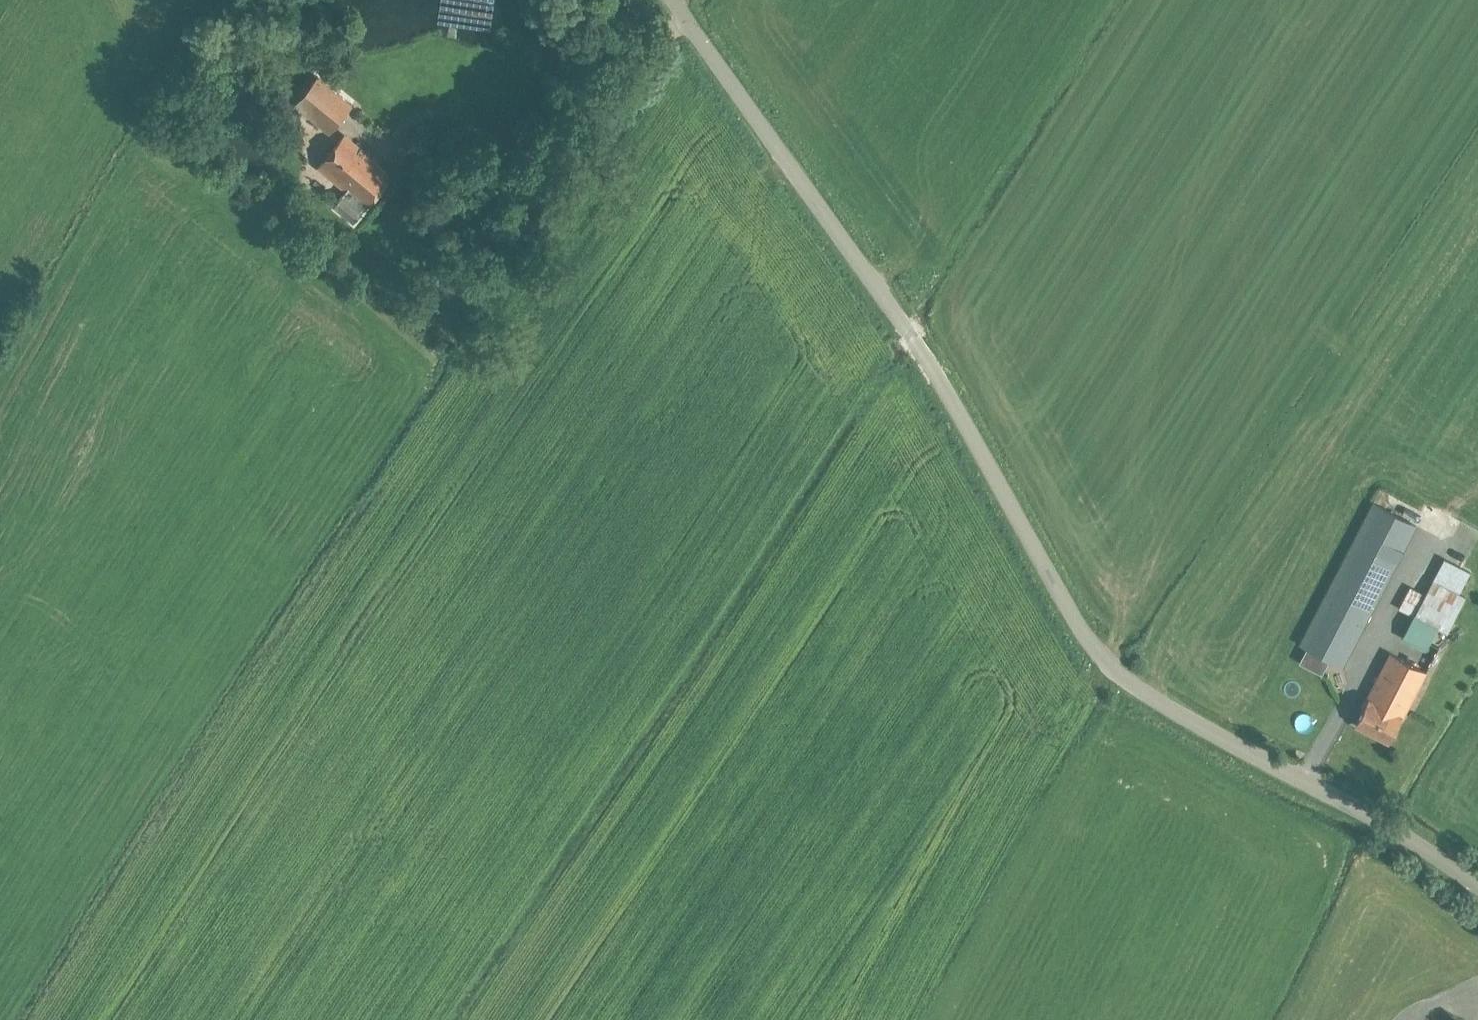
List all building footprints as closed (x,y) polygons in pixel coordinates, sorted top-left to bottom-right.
[(354,103),(321,76),(297,105),(331,133),(354,103)] [(365,208),(392,175),(344,135),(318,168),(347,192),(334,206),(353,222),(361,212),(359,210),(363,206),(365,208)] [(1343,668),(1417,526),(1373,503),(1299,645),(1343,668)] [(1466,595),(1459,591),(1470,572),(1444,558),(1424,594),(1409,585),(1397,607),(1413,615),(1401,637),(1425,649),(1437,627),(1446,632),(1466,595)] [(1402,719),(1426,672),(1390,653),(1368,696),(1369,697),(1356,724),(1388,740),(1400,718),(1402,719)]
